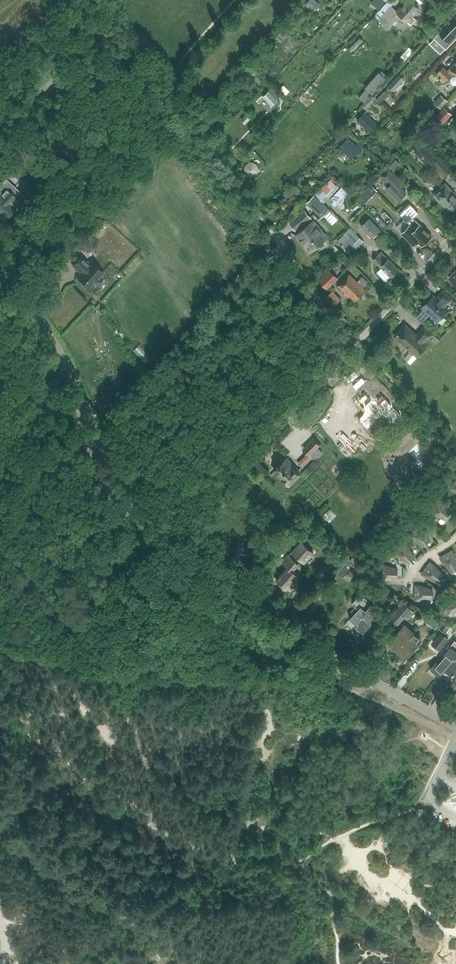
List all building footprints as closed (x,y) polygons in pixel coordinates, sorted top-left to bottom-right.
[(315,10),(321,4),(316,0),(307,0),(306,2),(315,10)] [(371,3),(378,10),(386,2),(384,0),(374,0),(371,3)] [(392,6),(379,20),(388,29),(396,21),(397,22),(402,17),(408,22),(411,24),(416,19),(413,16),(419,9),(410,0),(404,7),(402,5),(397,11),(392,6)] [(298,11),(293,16),(298,20),(303,15),(298,11)] [(454,15),(439,32),(440,32),(434,38),(446,49),(454,40),(452,39),(455,35),(455,17),(454,15)] [(438,73),(442,77),(440,80),(444,83),(446,81),(451,77),(452,78),(451,79),(451,83),(453,85),(455,85),(455,63),(449,71),(443,67),(438,73)] [(50,71),(38,84),(44,90),(56,77),(50,71)] [(366,89),(359,97),(365,102),(372,94),(387,78),(379,72),(379,73),(365,88),(366,89)] [(399,74),(389,85),(393,90),(404,78),(399,74)] [(280,103),(275,97),(278,95),(272,88),(263,97),(272,105),(273,104),(276,107),(280,103)] [(385,91),(376,100),(380,103),(388,94),(385,91)] [(442,96),(435,103),(441,109),(447,102),(442,96)] [(445,107),(435,117),(443,124),(452,114),(445,107)] [(364,112),(357,120),(371,132),(378,124),(364,112)] [(241,119),(246,124),(251,118),(247,114),(241,119)] [(92,139),(101,145),(108,136),(99,129),(92,139)] [(339,147),(352,160),(365,145),(360,140),(356,145),(348,137),(339,147)] [(423,142),(414,150),(429,166),(434,162),(446,175),(451,171),(438,157),(437,158),(423,142)] [(52,160),(44,169),(50,175),(58,166),(52,160)] [(389,167),(393,171),(400,163),(396,160),(389,167)] [(389,186),(386,188),(398,200),(406,193),(401,188),(404,185),(388,169),(380,177),(389,186)] [(331,180),(316,195),(325,203),(339,188),(331,180)] [(433,194),(446,207),(447,206),(452,211),(455,207),(455,197),(455,196),(455,195),(455,193),(445,182),(433,194)] [(361,195),(366,201),(377,190),(372,184),(361,195)] [(342,186),(330,199),(336,204),(348,192),(342,186)] [(0,194),(0,214),(5,218),(15,207),(0,194)] [(315,194),(307,202),(322,216),(329,208),(315,194)] [(77,196),(64,210),(71,217),(81,207),(84,203),(77,196)] [(410,204),(400,214),(410,225),(401,233),(413,247),(419,242),(422,246),(432,236),(420,224),(414,218),(418,213),(410,204)] [(305,210),(290,222),(295,230),(311,217),(305,210)] [(374,218),(383,228),(387,225),(377,215),(374,218)] [(361,226),(372,238),(380,230),(370,218),(361,226)] [(309,224),(296,235),(300,241),(303,239),(312,250),(327,238),(318,226),(314,221),(309,224)] [(350,228),(339,240),(343,243),(341,246),(347,252),(349,249),(352,252),(363,241),(350,228)] [(382,251),(373,260),(380,267),(381,267),(381,266),(382,267),(377,272),(385,281),(391,276),(391,277),(399,269),(389,259),(389,258),(382,251)] [(77,277),(89,288),(103,272),(91,261),(89,263),(81,256),(73,265),(81,272),(77,277)] [(338,278),(331,270),(320,281),(327,288),(338,278)] [(357,281),(350,273),(338,285),(350,296),(351,295),(356,300),(366,289),(365,288),(371,283),(363,276),(357,281)] [(324,298),(333,307),(341,299),(333,290),(324,298)] [(424,308),(417,316),(423,321),(430,314),(438,321),(450,309),(446,306),(453,299),(443,290),(436,298),(434,296),(431,299),(430,299),(423,307),(424,308)] [(396,337),(418,357),(429,344),(427,342),(433,335),(425,327),(417,335),(405,325),(400,330),(401,331),(401,330),(402,331),(396,337)] [(365,393),(357,402),(363,408),(364,409),(364,410),(364,411),(364,412),(363,413),(363,414),(357,419),(367,429),(377,419),(378,418),(379,417),(380,417),(381,417),(382,416),(383,416),(384,416),(385,417),(386,417),(387,418),(392,423),(401,413),(382,394),(377,399),(377,400),(376,400),(375,400),(374,400),(373,400),(372,400),(372,399),(365,393)] [(315,460),(323,452),(318,448),(321,445),(314,438),(304,448),(302,450),(306,454),(298,463),(302,467),(298,471),(301,474),(305,470),(315,459),(315,460)] [(417,456),(424,450),(416,441),(407,450),(415,458),(411,461),(416,467),(422,461),(417,456)] [(279,476),(289,486),(301,474),(298,471),(286,459),(275,471),(279,476)] [(331,470),(338,478),(346,471),(339,463),(331,470)] [(428,511),(433,515),(438,516),(444,520),(451,510),(444,503),(437,498),(428,511)] [(300,533),(306,540),(316,531),(310,524),(300,533)] [(408,533),(412,538),(416,541),(422,546),(431,539),(429,535),(426,532),(420,524),(408,533)] [(296,548),(296,549),(293,552),(293,551),(284,562),(289,567),(278,579),(287,588),(299,575),(293,570),(299,563),(302,560),(304,562),(314,551),(302,540),(296,548)] [(392,552),(396,555),(407,564),(416,556),(409,545),(404,541),(392,552)] [(374,557),(366,549),(357,558),(365,566),(374,557)] [(439,557),(444,565),(450,572),(455,568),(455,554),(453,549),(439,557)] [(350,558),(337,572),(343,578),(350,570),(355,574),(361,568),(350,558)] [(430,561),(421,573),(428,578),(436,583),(443,573),(438,566),(430,561)] [(378,581),(384,581),(397,578),(398,567),(386,564),(379,564),(378,581)] [(414,600),(422,601),(433,599),(433,587),(421,584),(414,584),(414,600)] [(361,593),(352,603),(355,606),(352,610),(355,612),(350,618),(356,624),(357,623),(358,624),(356,627),(363,633),(372,624),(371,623),(379,613),(365,601),(368,599),(361,593)] [(446,618),(451,616),(455,614),(455,613),(455,598),(448,600),(439,604),(446,618)] [(396,603),(393,600),(386,608),(390,611),(396,603)] [(399,610),(408,618),(414,611),(405,602),(399,610)] [(391,618),(398,625),(405,617),(398,610),(391,618)] [(439,623),(429,616),(425,621),(435,629),(439,623)] [(443,623),(439,629),(445,633),(449,627),(443,623)] [(396,635),(394,633),(391,636),(393,638),(390,642),(397,648),(395,649),(406,658),(415,647),(417,649),(419,646),(417,645),(421,640),(411,631),(409,633),(402,627),(396,635)] [(432,644),(440,650),(449,638),(441,632),(432,644)] [(444,669),(454,658),(455,660),(455,659),(455,641),(455,640),(445,653),(446,654),(439,663),(436,661),(430,668),(439,676),(442,672),(444,669)] [(447,672),(455,678),(455,660),(447,672)]
